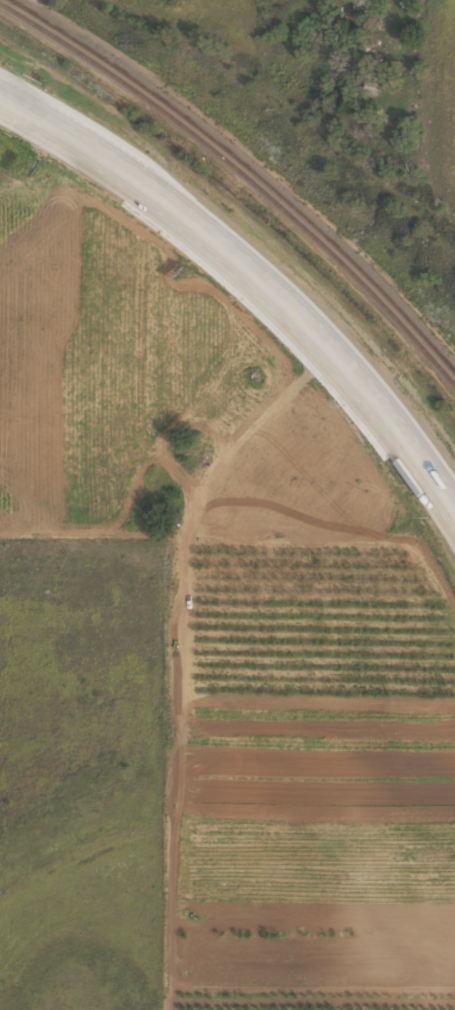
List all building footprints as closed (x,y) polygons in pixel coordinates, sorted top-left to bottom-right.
[(373,0),(354,0),(354,8),(373,8),(373,0)]
